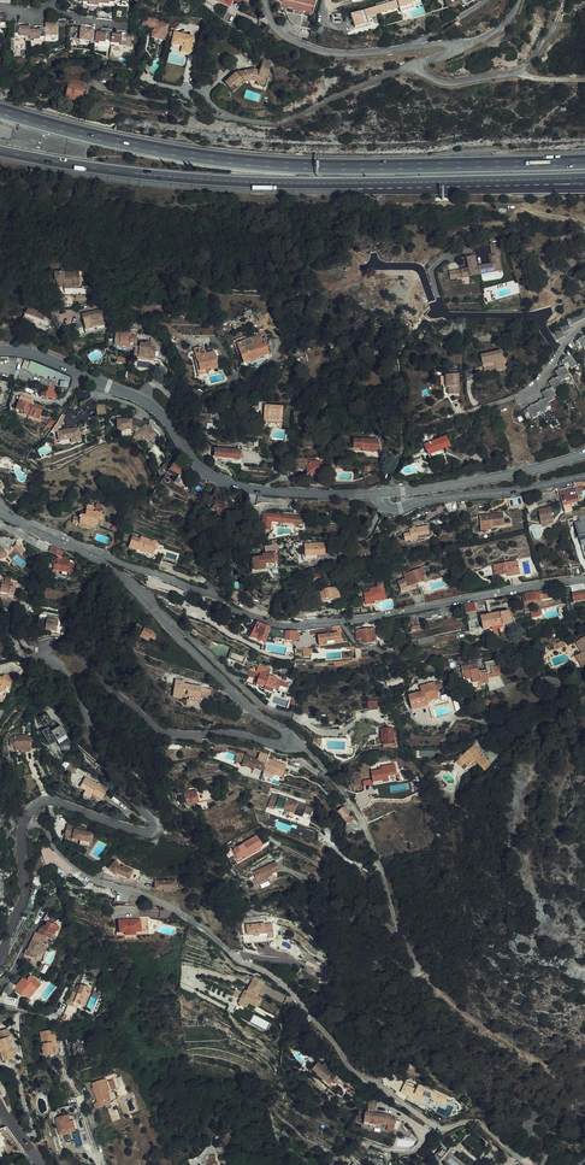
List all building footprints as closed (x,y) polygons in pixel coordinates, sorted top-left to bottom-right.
[(283,13),(282,16),(294,28),(310,31),(316,0),(281,0),(281,1),(285,2),(283,13)] [(398,2),(352,16),(357,30),(371,26),(369,20),(401,9),(402,13),(415,9),(412,0),(398,0),(398,2)] [(100,12),(99,19),(115,21),(116,13),(100,12)] [(336,15),(335,25),(343,26),(344,16),(336,15)] [(155,32),(168,35),(168,36),(172,37),(174,30),(175,24),(158,21),(158,19),(147,16),(145,24),(151,26),(156,27),(156,29),(155,32)] [(47,35),(53,35),(58,35),(58,24),(47,24),(47,29),(47,35)] [(27,37),(31,37),(31,30),(31,27),(21,27),(21,25),(15,25),(16,38),(26,39),(27,37)] [(93,40),(97,40),(98,33),(98,31),(88,30),(88,28),(83,27),(82,40),(93,41),(93,40)] [(41,40),(41,37),(46,38),(47,35),(47,29),(41,28),(41,31),(31,30),(31,37),(31,40),(35,40),(41,40)] [(193,48),(196,36),(188,35),(188,33),(174,30),(172,37),(176,38),(175,42),(186,45),(185,46),(193,48)] [(108,41),(113,42),(114,34),(114,33),(108,32),(108,34),(98,33),(97,40),(97,42),(101,42),(107,43),(108,41)] [(123,45),(123,43),(128,43),(129,34),(124,34),(124,35),(114,34),(113,42),(113,43),(123,45)] [(252,73),(260,75),(260,74),(261,70),(268,71),(270,58),(266,57),(267,53),(265,53),(262,53),(260,63),(253,61),(235,69),(232,73),(226,80),(235,88),(244,76),(252,73)] [(66,97),(73,99),(73,102),(80,104),(84,85),(69,82),(66,97)] [(492,243),(494,254),(500,253),(501,253),(499,241),(492,243)] [(463,277),(471,276),(495,272),(503,270),(500,253),(494,254),(492,255),(494,263),(478,266),(476,255),(468,257),(469,267),(462,269),(463,277)] [(452,279),(463,277),(462,269),(450,271),(452,279)] [(85,277),(88,277),(88,275),(85,275),(84,272),(70,272),(60,271),(60,281),(62,281),(62,289),(72,292),(85,292),(85,290),(85,277)] [(496,279),(495,272),(471,276),(472,283),(496,279)] [(88,277),(85,277),(85,290),(85,292),(72,292),(86,296),(88,296),(88,291),(87,281),(89,281),(88,277)] [(42,310),(41,312),(38,311),(34,319),(39,323),(42,318),(53,324),(54,322),(50,317),(48,315),(49,313),(42,310)] [(106,329),(101,312),(81,317),(86,335),(106,329)] [(53,324),(42,318),(39,323),(51,329),(53,324)] [(118,348),(133,349),(133,351),(138,352),(138,349),(140,336),(119,334),(118,348)] [(584,353),(584,338),(574,343),(579,354),(584,352),(584,353)] [(268,353),(272,363),(274,362),(267,342),(263,344),(266,354),(268,353)] [(268,353),(266,354),(263,344),(239,352),(245,372),(272,363),(268,353)] [(159,351),(153,351),(154,346),(148,345),(148,347),(143,346),(142,350),(138,349),(138,352),(137,358),(142,358),(141,360),(147,361),(147,357),(158,359),(159,351)] [(199,351),(195,352),(197,359),(200,374),(207,373),(211,372),(211,373),(219,371),(214,353),(206,354),(205,352),(199,353),(199,351)] [(503,353),(482,357),(485,370),(496,368),(497,373),(506,371),(503,353)] [(562,363),(565,369),(567,371),(570,370),(571,371),(576,368),(571,358),(562,363)] [(25,359),(22,367),(27,369),(30,361),(25,359)] [(28,370),(45,377),(49,368),(31,361),(28,370)] [(166,366),(169,373),(174,371),(172,364),(166,366)] [(450,368),(449,372),(446,372),(446,385),(448,385),(449,392),(459,392),(458,368),(450,368)] [(570,378),(567,371),(565,369),(556,374),(558,379),(561,384),(570,378)] [(564,389),(561,384),(558,379),(549,384),(552,390),(555,395),(564,389)] [(46,396),(56,398),(57,388),(47,387),(46,396)] [(558,400),(555,395),(552,390),(543,395),(546,401),(549,406),(558,400)] [(27,408),(31,410),(30,414),(39,419),(44,406),(37,403),(36,405),(20,399),(17,406),(26,410),(27,408)] [(552,411),(549,406),(546,401),(536,407),(543,417),(552,411)] [(261,404),(261,414),(263,415),(263,426),(267,426),(268,425),(276,425),(278,427),(282,427),(282,408),(269,408),(269,405),(261,404)] [(110,415),(109,405),(97,406),(98,416),(110,415)] [(533,420),(533,422),(543,417),(536,407),(530,411),(523,414),(528,423),(533,420)] [(60,418),(56,425),(60,425),(61,421),(65,416),(64,414),(60,418)] [(133,429),(141,432),(152,442),(159,435),(148,426),(149,423),(134,418),(134,419),(120,419),(120,429),(133,429)] [(194,431),(207,431),(207,426),(207,422),(194,422),(194,431)] [(81,442),(79,428),(71,429),(73,440),(71,440),(71,443),(81,442)] [(73,440),(71,429),(58,431),(59,437),(54,438),(55,441),(59,440),(71,438),(71,440),(73,440)] [(452,450),(448,440),(434,445),(432,440),(425,443),(430,458),(452,450)] [(379,443),(365,442),(365,443),(356,443),(356,451),(365,452),(365,450),(379,451),(379,443)] [(216,451),(215,458),(231,460),(233,462),(237,463),(239,461),(240,455),(233,454),(233,453),(216,451)] [(172,466),(181,471),(184,467),(175,462),(172,466)] [(166,463),(163,469),(168,473),(169,471),(172,467),(166,463)] [(307,470),(306,476),(313,477),(317,476),(323,477),(324,470),(319,466),(314,465),(313,466),(307,465),(306,465),(305,467),(306,468),(308,469),(308,471),(307,470)] [(169,471),(179,476),(177,480),(175,484),(184,490),(189,482),(187,481),(188,480),(186,479),(186,480),(182,478),(185,473),(181,471),(172,466),(172,467),(169,471)] [(575,488),(560,493),(567,515),(575,513),(572,504),(580,502),(575,488)] [(216,499),(218,496),(220,497),(223,492),(215,489),(211,497),(216,499)] [(510,501),(512,511),(527,508),(524,498),(510,501)] [(215,503),(211,512),(216,515),(215,518),(219,520),(226,522),(227,519),(232,520),(234,511),(224,508),(224,506),(220,505),(215,503)] [(96,520),(93,519),(94,516),(94,513),(88,512),(87,519),(86,523),(84,522),(82,522),(81,526),(75,525),(75,527),(99,532),(100,527),(102,527),(103,521),(101,521),(103,512),(98,512),(97,516),(96,520)] [(541,515),(544,528),(557,525),(553,512),(541,515)] [(261,531),(270,532),(271,524),(279,525),(280,518),(263,516),(261,531)] [(505,530),(505,518),(481,517),(480,534),(491,534),(491,529),(505,530)] [(303,528),(304,520),(280,518),(279,525),(303,528)] [(410,530),(411,534),(405,535),(406,542),(432,537),(430,526),(417,529),(413,529),(410,530)] [(94,536),(93,536),(93,537),(85,536),(84,543),(92,545),(94,536)] [(154,557),(156,550),(155,549),(157,543),(142,538),(141,541),(133,538),(129,549),(137,552),(138,553),(138,551),(154,557)] [(13,546),(21,554),(24,550),(16,543),(13,546)] [(53,546),(49,550),(61,558),(64,553),(53,546)] [(324,559),(324,547),(304,547),(304,559),(324,559)] [(138,551),(138,553),(137,552),(136,554),(155,560),(156,558),(154,557),(138,551)] [(260,556),(260,559),(249,560),(250,572),(261,572),(261,569),(263,569),(263,567),(271,566),(271,564),(274,564),(273,556),(260,556)] [(69,560),(54,557),(52,569),(66,572),(71,573),(72,567),(68,566),(69,560)] [(506,582),(522,579),(519,564),(492,569),(495,584),(504,582),(506,582)] [(423,568),(406,574),(407,578),(410,585),(412,584),(414,586),(416,586),(417,585),(418,583),(426,579),(424,575),(426,574),(424,568),(423,568)] [(66,572),(52,569),(50,576),(64,579),(66,572)] [(226,586),(231,582),(226,576),(221,581),(226,586)] [(402,588),(410,585),(407,578),(399,581),(402,588)] [(367,604),(374,603),(374,601),(388,599),(384,579),(379,580),(380,586),(372,588),(373,592),(368,592),(369,595),(365,595),(367,604)] [(0,582),(0,594),(5,595),(5,593),(14,595),(16,586),(0,582)] [(571,586),(573,602),(584,600),(584,584),(571,586)] [(524,593),(526,603),(543,601),(542,590),(524,593)] [(338,604),(345,603),(345,602),(345,599),(343,592),(337,593),(338,604)] [(326,604),(326,605),(338,604),(337,593),(318,596),(319,601),(320,601),(321,604),(326,604)] [(416,606),(424,603),(422,594),(413,597),(416,606)] [(464,602),(467,612),(478,610),(476,600),(464,602)] [(377,613),(383,612),(382,604),(375,606),(377,613)] [(530,611),(531,620),(543,618),(541,609),(530,611)] [(311,619),(320,619),(319,610),(310,611),(311,619)] [(489,615),(481,617),(483,629),(512,624),(509,611),(493,615),(489,615)] [(44,624),(44,628),(43,630),(55,631),(56,620),(43,618),(42,623),(44,624)] [(270,638),(287,641),(295,642),(295,633),(291,633),(271,628),(257,622),(254,628),(250,631),(254,634),(252,639),(266,646),(270,638)] [(153,640),(157,642),(159,638),(160,636),(140,624),(137,628),(134,634),(151,643),(153,640)] [(338,630),(335,631),(336,635),(321,637),(322,647),(329,646),(329,643),(344,641),(343,634),(339,635),(338,630)] [(378,643),(376,630),(358,632),(359,640),(364,640),(366,645),(378,643)] [(576,639),(582,651),(577,654),(584,665),(584,634),(576,639)] [(434,635),(418,638),(419,644),(435,641),(434,635)] [(231,651),(229,657),(242,662),(244,656),(231,651)] [(488,675),(501,673),(499,665),(496,665),(495,660),(485,662),(487,670),(479,672),(478,664),(462,667),(466,686),(471,685),(472,690),(477,688),(480,688),(479,684),(486,683),(485,676),(488,675)] [(254,682),(261,684),(262,683),(272,686),(274,687),(276,682),(282,684),(284,678),(265,672),(267,666),(255,662),(253,668),(258,670),(254,682)] [(160,671),(152,669),(150,676),(158,678),(160,671)] [(0,687),(6,688),(6,687),(10,688),(13,676),(7,674),(0,677),(0,687)] [(388,686),(404,682),(402,675),(386,679),(388,686)] [(182,685),(183,683),(174,681),(171,699),(179,701),(181,691),(186,692),(185,696),(198,699),(200,688),(182,685)] [(428,703),(440,700),(436,684),(422,687),(424,694),(411,697),(414,712),(429,708),(428,703)] [(5,696),(6,692),(9,693),(10,688),(6,687),(6,688),(0,687),(0,698),(5,696)] [(368,700),(369,709),(379,708),(378,699),(368,700)] [(43,713),(35,718),(41,726),(48,721),(43,713)] [(388,727),(380,728),(380,731),(381,730),(382,739),(379,739),(374,739),(375,745),(383,745),(383,749),(394,748),(393,730),(389,731),(388,728),(388,727)] [(44,728),(38,732),(46,745),(52,741),(57,748),(66,743),(57,728),(48,734),(44,728)] [(15,746),(16,750),(21,750),(21,745),(30,745),(30,743),(30,737),(30,735),(15,735),(15,739),(11,739),(11,747),(15,746)] [(481,765),(484,761),(487,758),(476,750),(470,745),(457,762),(465,768),(467,766),(469,768),(472,764),(471,763),(474,760),(481,765)] [(242,755),(235,753),(235,756),(233,762),(240,764),(240,766),(252,769),(252,767),(262,770),(261,771),(261,772),(272,775),(272,773),(280,775),(283,762),(265,757),(264,762),(242,756),(242,755)] [(395,767),(387,768),(381,769),(382,772),(371,774),(372,778),(374,777),(375,784),(383,783),(384,785),(389,784),(388,778),(396,777),(395,767)] [(91,798),(98,802),(100,803),(102,800),(106,792),(96,787),(95,788),(83,781),(76,793),(82,797),(89,800),(89,801),(91,798)] [(42,796),(39,789),(33,792),(36,799),(42,796)] [(190,803),(191,804),(206,800),(205,794),(204,793),(196,795),(194,790),(188,791),(189,797),(184,798),(185,804),(190,803)] [(282,813),(283,810),(274,807),(278,797),(272,795),(268,808),(282,813)] [(309,817),(312,809),(278,797),(274,807),(283,810),(293,814),(294,816),(300,818),(302,817),(303,814),(309,817)] [(245,800),(242,801),(245,811),(251,809),(248,804),(245,800)] [(344,818),(348,823),(354,818),(350,813),(345,806),(339,811),(344,818)] [(67,835),(74,837),(77,837),(77,840),(92,844),(94,833),(87,831),(88,829),(69,825),(67,835)] [(230,849),(233,854),(239,851),(241,856),(252,851),(260,846),(255,836),(230,849)] [(39,847),(37,839),(28,841),(31,849),(39,847)] [(51,848),(50,845),(41,848),(43,855),(44,858),(46,862),(46,863),(58,857),(51,848)] [(241,856),(239,851),(233,854),(236,860),(241,856)] [(319,864),(326,866),(329,859),(323,856),(319,864)] [(58,857),(54,862),(68,875),(72,869),(58,857)] [(38,871),(46,867),(44,864),(43,858),(37,859),(38,871)] [(112,876),(114,875),(116,873),(128,878),(130,876),(137,879),(139,880),(139,879),(141,875),(122,866),(121,868),(115,861),(106,870),(112,876)] [(271,865),(248,876),(251,882),(249,883),(252,890),(264,884),(263,882),(268,879),(267,878),(275,874),(271,865)] [(78,874),(72,869),(68,875),(88,886),(90,881),(85,879),(78,874)] [(142,871),(141,875),(139,879),(147,881),(148,872),(142,871)] [(164,891),(178,891),(179,887),(182,887),(182,891),(193,889),(192,880),(181,881),(173,881),(166,880),(157,879),(157,874),(148,872),(147,881),(155,883),(155,889),(164,891)] [(36,933),(33,932),(32,936),(43,940),(44,937),(47,938),(49,933),(51,934),(53,929),(55,930),(57,925),(45,920),(43,924),(41,923),(39,929),(37,928),(36,933)] [(137,934),(150,933),(149,921),(120,923),(121,935),(127,935),(137,934)] [(268,923),(248,925),(251,943),(271,941),(270,939),(269,932),(268,923)] [(44,946),(41,944),(43,940),(32,936),(27,950),(26,950),(24,954),(36,959),(38,954),(39,955),(41,950),(43,951),(44,946)] [(22,992),(25,994),(30,998),(35,991),(32,988),(38,979),(30,974),(26,979),(23,977),(14,990),(20,995),(22,992)] [(21,975),(11,988),(14,990),(23,977),(21,975)] [(35,991),(41,982),(38,979),(32,988),(35,991)] [(255,986),(262,990),(266,983),(259,979),(255,986)] [(259,1007),(276,1017),(282,1007),(264,997),(260,995),(262,990),(255,986),(252,984),(249,989),(248,988),(243,995),(248,997),(246,1000),(250,1003),(259,1008),(259,1007)] [(77,1004),(82,1006),(88,992),(90,988),(81,985),(77,993),(73,991),(69,1000),(77,1004)] [(248,997),(243,995),(239,1002),(248,1007),(250,1003),(246,1000),(248,997)] [(254,1014),(250,1022),(267,1030),(271,1022),(254,1014)] [(2,1061),(11,1059),(10,1053),(13,1052),(11,1046),(10,1046),(7,1037),(9,1037),(7,1029),(0,1031),(0,1054),(2,1061)] [(42,1036),(44,1056),(57,1054),(56,1047),(53,1048),(51,1035),(42,1036)] [(316,1059),(309,1066),(319,1077),(320,1076),(327,1070),(329,1071),(331,1069),(322,1060),(319,1063),(316,1059)] [(320,1076),(319,1077),(321,1079),(323,1077),(327,1081),(332,1076),(328,1072),(329,1071),(327,1070),(320,1076)] [(119,1088),(115,1074),(105,1077),(106,1079),(91,1083),(98,1103),(93,1104),(94,1109),(103,1106),(102,1102),(110,1099),(107,1092),(119,1088)] [(399,1090),(402,1085),(398,1082),(392,1092),(402,1100),(405,1098),(407,1095),(399,1090)] [(407,1095),(408,1093),(411,1087),(404,1082),(402,1085),(399,1090),(407,1095)] [(411,1087),(408,1093),(412,1095),(411,1097),(420,1102),(421,1099),(428,1103),(430,1099),(435,1102),(438,1096),(419,1085),(417,1090),(414,1089),(411,1087)] [(443,1099),(438,1096),(435,1102),(440,1105),(443,1099)] [(374,1112),(375,1102),(368,1100),(366,1109),(364,1108),(362,1121),(368,1122),(368,1121),(374,1122),(374,1120),(379,1121),(382,1122),(386,1124),(386,1123),(392,1126),(391,1128),(395,1130),(399,1121),(386,1114),(374,1112)] [(109,1108),(112,1120),(119,1118),(115,1106),(109,1108)] [(72,1127),(69,1120),(68,1114),(57,1118),(55,1121),(59,1135),(69,1132),(68,1129),(72,1127)] [(445,1144),(435,1157),(439,1161),(450,1148),(445,1144)]
